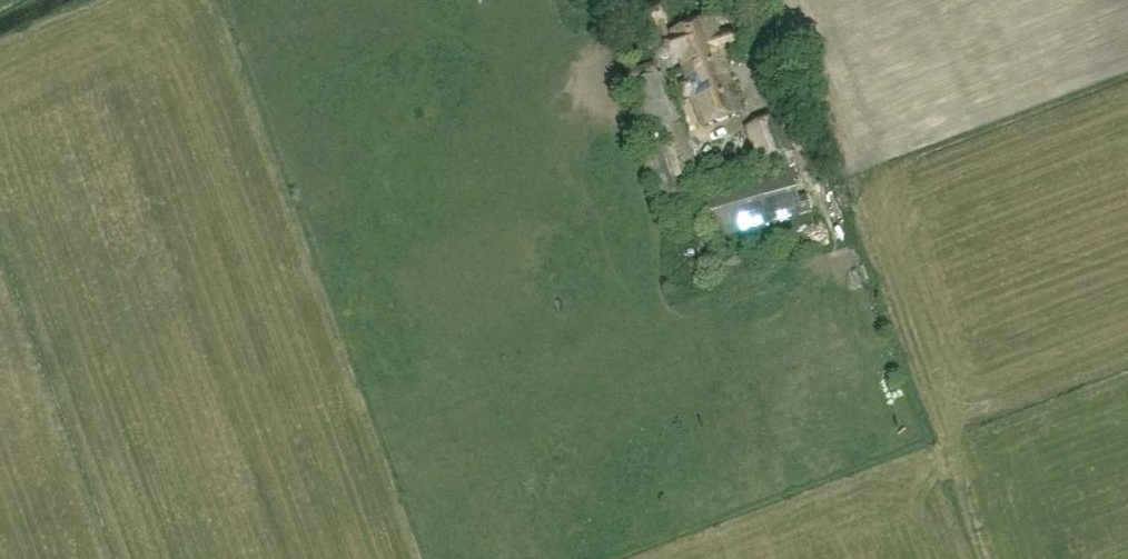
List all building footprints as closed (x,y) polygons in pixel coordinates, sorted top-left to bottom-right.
[(633,13),(641,34),(659,28),(663,40),(664,40),(672,63),(679,60),(703,127),(742,113),(727,71),(731,69),(712,17),(670,32),(672,36),(670,37),(666,26),(669,25),(661,3),(633,13)] [(716,16),(725,43),(740,37),(731,11),(716,16)] [(644,136),(680,124),(662,75),(628,86),(644,136)] [(778,117),(747,129),(760,164),(791,152),(778,117)] [(788,169),(709,192),(698,194),(712,241),(810,212),(806,196),(796,199),(788,169)]
